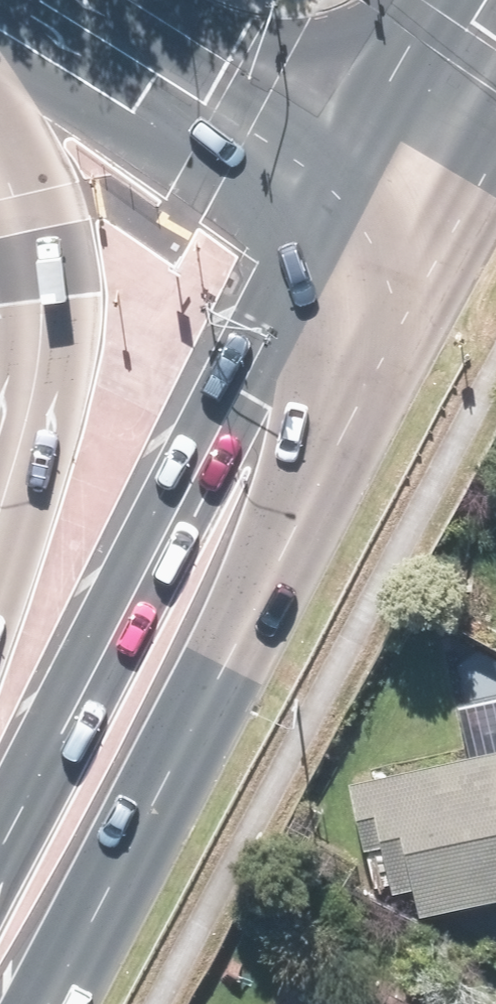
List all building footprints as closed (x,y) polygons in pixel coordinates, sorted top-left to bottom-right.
[(469,721),(476,754),(343,783),(366,888),(384,884),(386,894),(407,889),(413,917),(495,899),(495,715),(469,721)] [(384,992),(378,1003),(406,1003),(384,992)]
